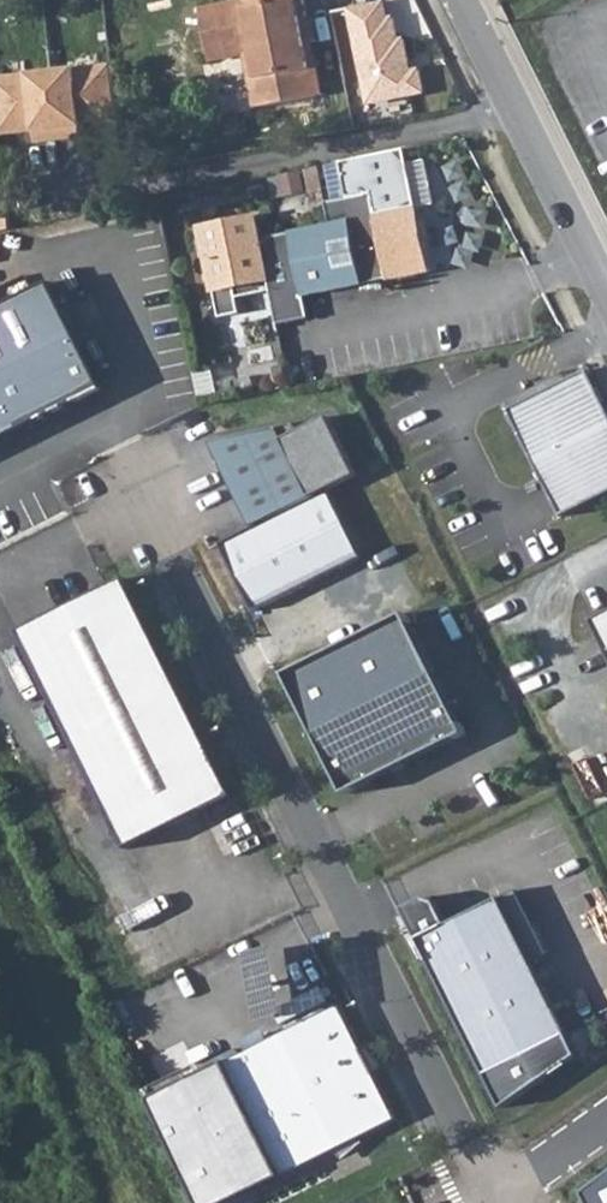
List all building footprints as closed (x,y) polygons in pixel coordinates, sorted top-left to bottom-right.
[(207,52),(244,44),(255,103),(320,92),(302,0),(232,0),(233,3),(199,10),(207,52)] [(344,9),(363,109),(427,96),(422,68),(413,69),(407,38),(400,39),(396,16),(389,17),(386,1),(344,9)] [(0,78),(0,136),(28,134),(29,146),(77,142),(76,130),(112,127),(107,70),(0,78)] [(321,167),(333,226),(421,208),(409,149),(321,167)] [(261,215),(206,226),(217,292),(238,289),(240,298),(275,290),(282,324),(313,318),(308,296),(434,270),(421,208),(333,226),(265,238),(261,215)] [(0,310),(0,443),(106,392),(54,283),(0,310)] [(508,410),(560,516),(606,493),(606,409),(587,370),(508,410)] [(254,529),(357,476),(329,418),(299,433),(294,426),(216,442),(229,468),(225,470),(254,529)] [(254,529),(221,545),(255,612),(362,558),(329,491),(254,529)] [(127,578),(19,631),(127,851),(234,798),(127,578)] [(407,613),(286,674),(346,795),(467,734),(407,613)] [(596,622),(606,644),(606,616),(596,622)] [(403,909),(505,1112),(581,1059),(501,899),(449,925),(437,902),(425,898),(403,909)] [(159,1091),(213,1202),(224,1202),(397,1120),(370,1065),(341,1004),(159,1091)] [(584,1192),(590,1202),(606,1202),(606,1174),(584,1192)]
